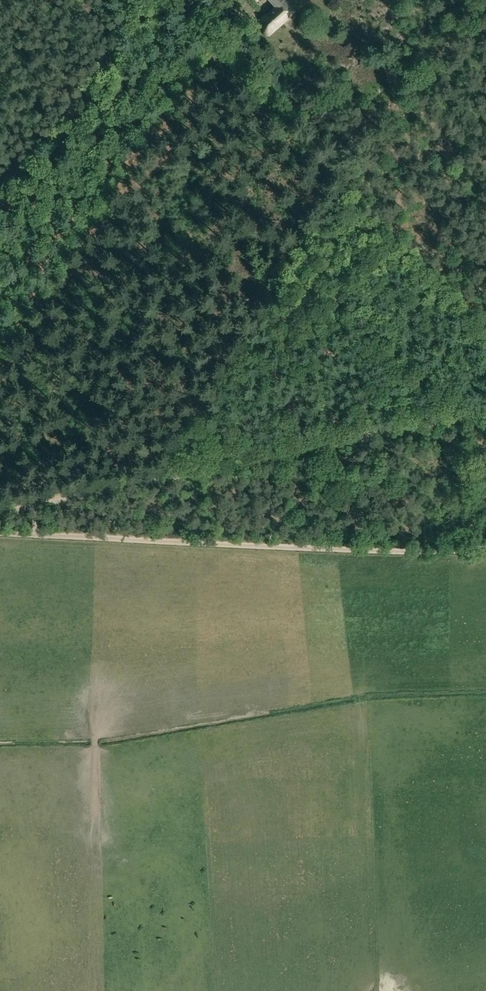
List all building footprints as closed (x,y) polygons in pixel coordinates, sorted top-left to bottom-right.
[(264,31),(265,33),(266,34),(267,35),(268,35),(269,35),(270,34),(295,12),(285,0),(268,0),(275,8),(262,19),(264,31)] [(299,191),(287,193),(289,209),(302,207),(299,191)]
